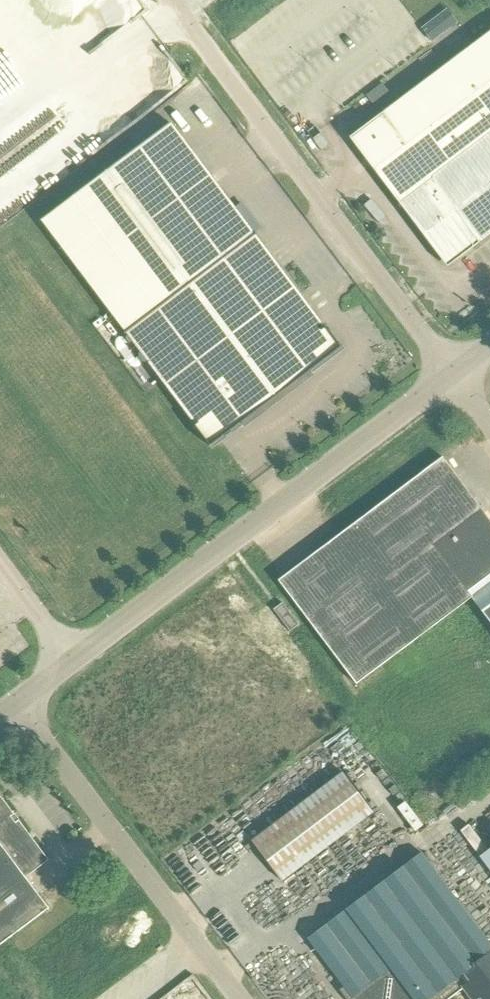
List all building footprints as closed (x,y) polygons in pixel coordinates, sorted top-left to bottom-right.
[(422,30),(433,43),(444,35),(434,21),(422,30)] [(350,138),(447,268),(489,235),(489,33),(350,138)] [(173,126),(45,222),(213,445),(340,349),(173,126)] [(444,459),(281,581),(358,686),(473,600),(489,623),(489,520),(444,459)] [(291,632),(300,625),(284,604),(275,610),(291,632)] [(329,785),(253,841),(283,881),(360,824),(374,813),(344,773),(329,785)] [(3,798),(0,796),(0,948),(50,911),(26,878),(50,861),(3,798)] [(465,825),(457,830),(473,855),(481,849),(465,825)] [(480,856),(489,870),(489,849),(480,856)] [(308,939),(345,988),(352,998),(353,998),(449,998),(465,987),(474,998),(489,998),(489,943),(422,853),(308,939)]
